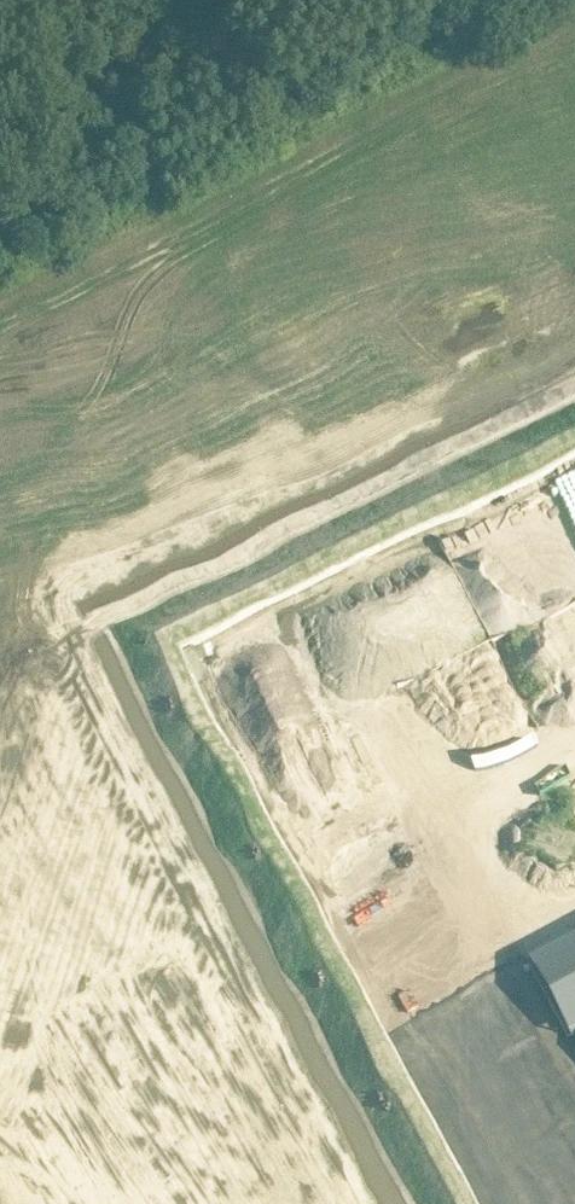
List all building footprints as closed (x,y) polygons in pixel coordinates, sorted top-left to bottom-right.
[(574,920),(574,916),(574,910),(523,919),(529,948),(557,943),(553,925),(574,920)] [(529,960),(568,1035),(574,1031),(574,936),(529,960)]
